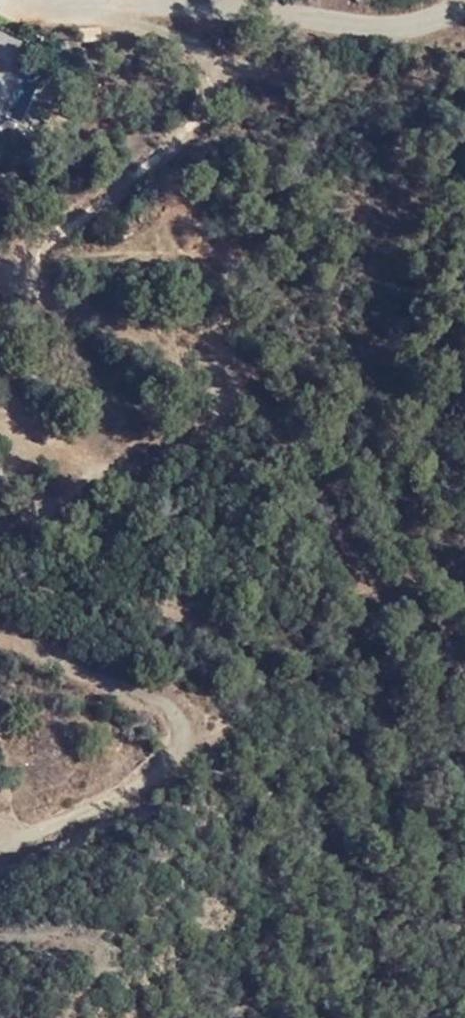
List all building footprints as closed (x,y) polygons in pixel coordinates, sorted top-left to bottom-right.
[(2,102),(17,73),(0,64),(0,101),(2,102)]
